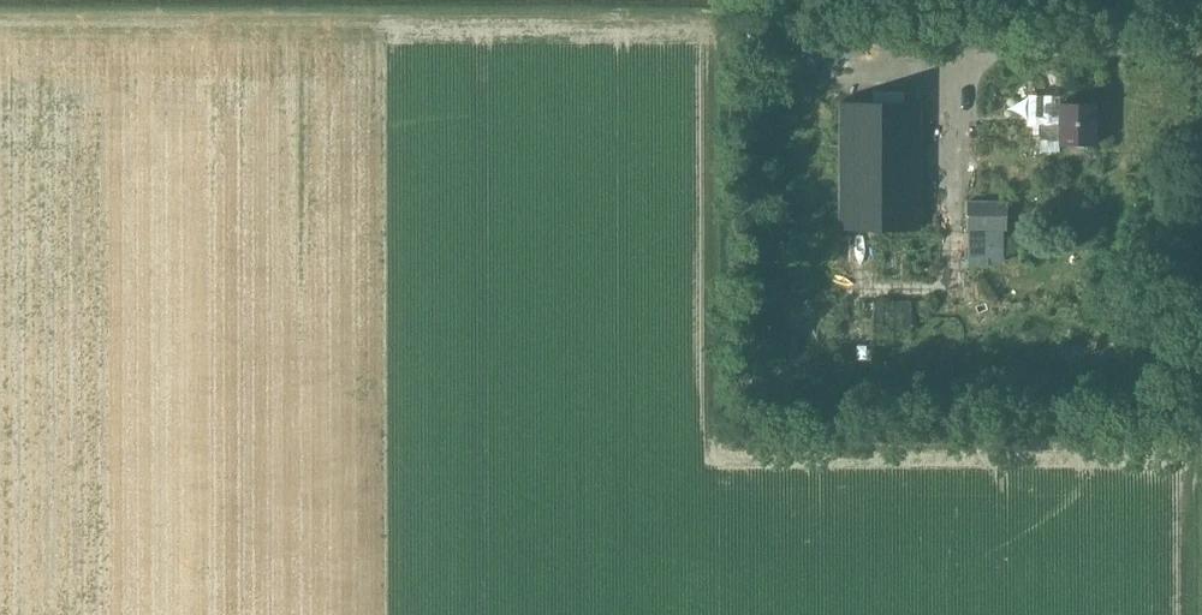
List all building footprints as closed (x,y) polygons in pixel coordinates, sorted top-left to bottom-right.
[(919,230),(919,103),(839,103),(839,230),(919,230)] [(1094,145),(1094,104),(1058,104),(1058,125),(1039,125),(1039,140),(1058,140),(1058,145),(1094,145)] [(966,201),(966,229),(1006,229),(1006,201),(966,201)]
